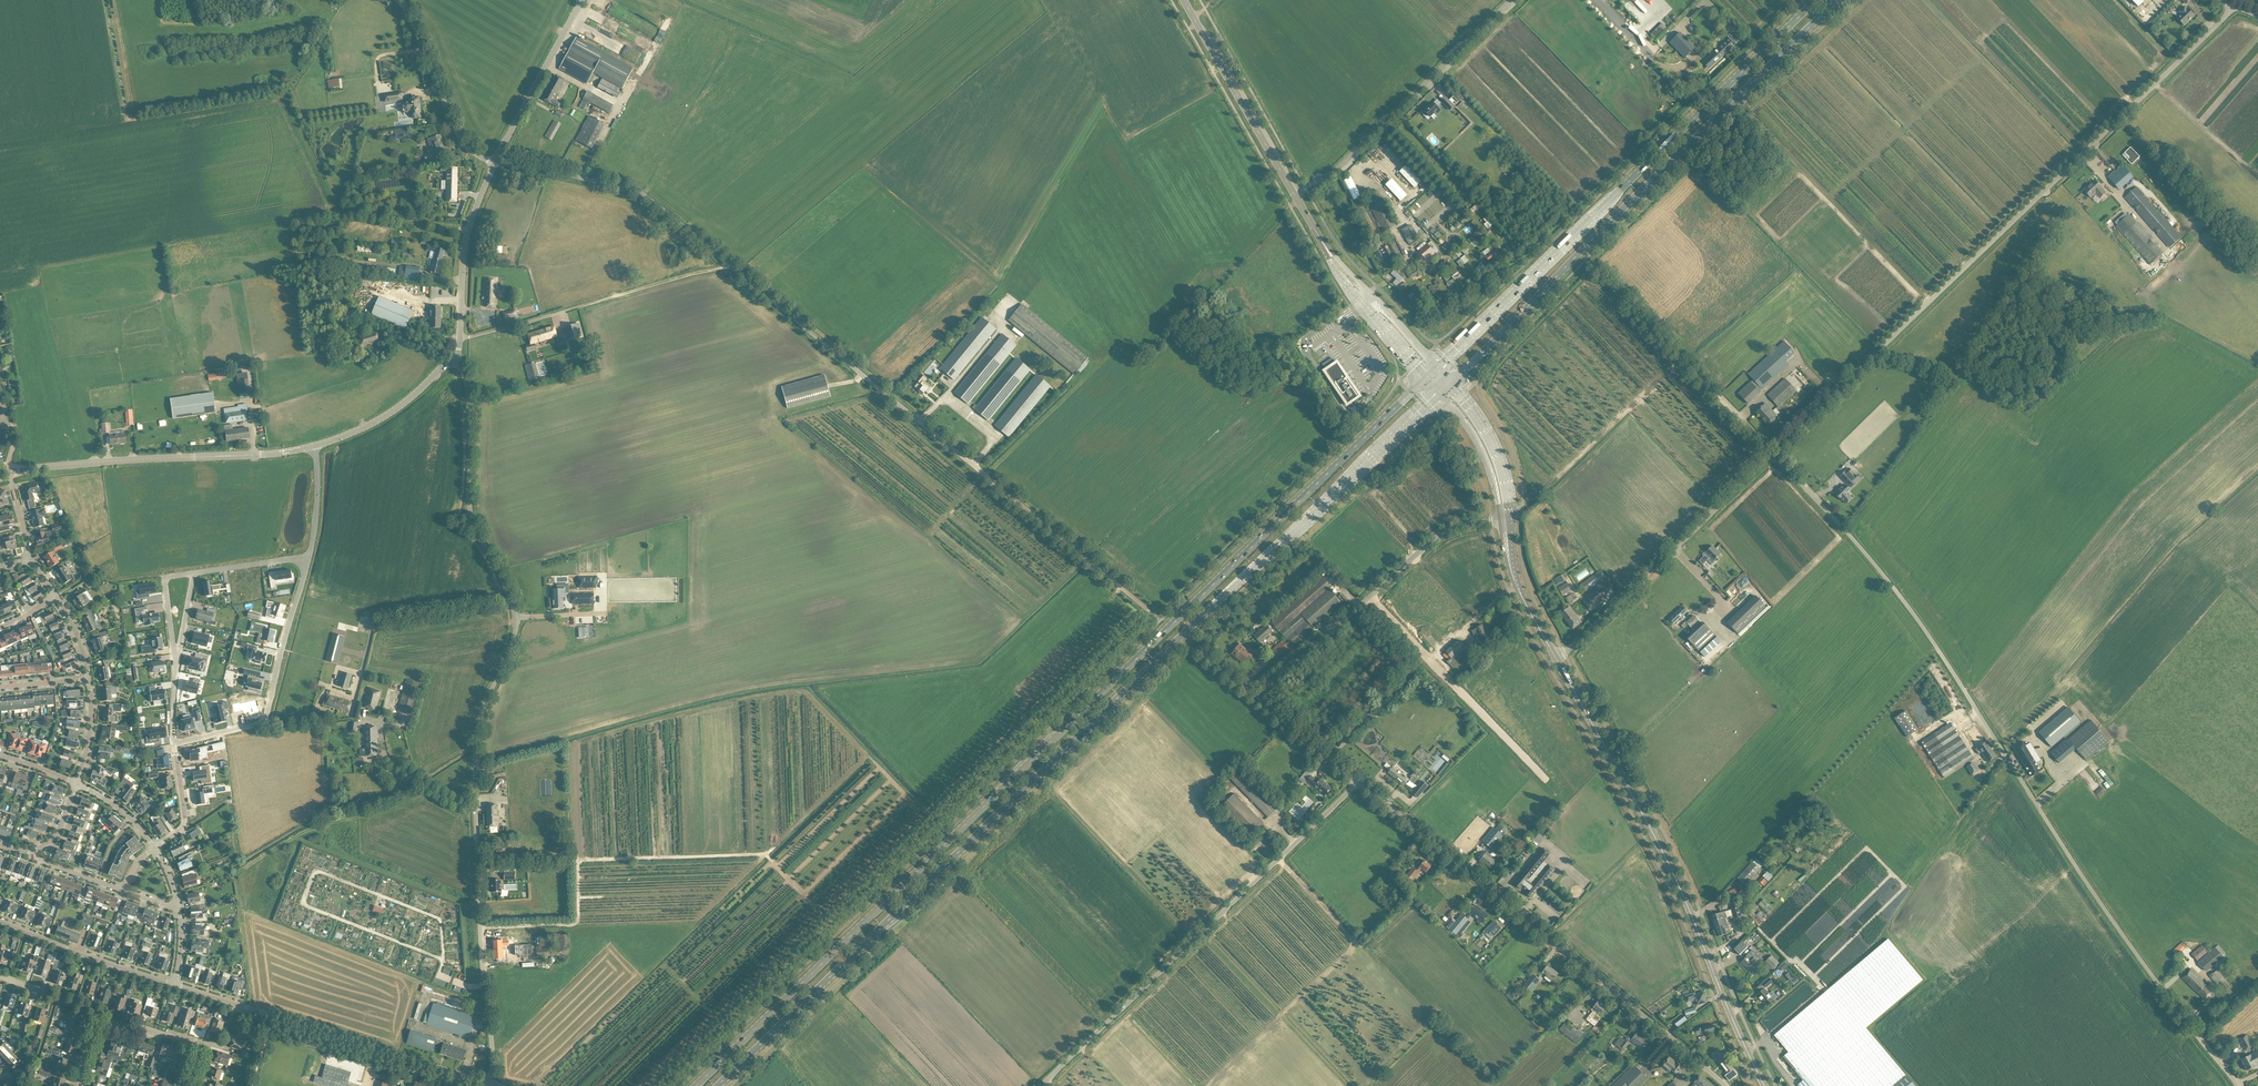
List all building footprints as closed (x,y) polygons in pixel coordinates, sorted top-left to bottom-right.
[(1657,2),(1668,13),(1673,8),(1664,0),(1659,0),(1657,2)] [(2178,19),(2180,21),(2184,25),(2195,15),(2188,9),(2185,6),(2180,11),(2183,14),(2178,19)] [(599,22),(602,16),(596,14),(593,20),(599,22)] [(1695,48),(1687,40),(1680,33),(1673,40),(1670,43),(1677,50),(1685,58),(1688,55),(1695,48)] [(1729,39),(1719,48),(1725,54),(1735,45),(1735,46),(1735,45),(1736,44),(1736,45),(1736,44),(1739,41),(1733,34),(1731,37),(1729,35),(1729,36),(1728,37),(1727,37),(1729,39)] [(576,38),(559,69),(587,84),(588,82),(591,83),(595,74),(603,78),(622,89),(633,69),(576,38)] [(1725,54),(1719,48),(1707,59),(1708,59),(1704,62),(1710,68),(1725,54)] [(556,75),(545,95),(550,98),(550,99),(553,101),(554,100),(557,94),(558,95),(561,90),(559,90),(565,80),(556,75)] [(622,89),(603,78),(598,86),(618,97),(622,89)] [(591,102),(610,113),(613,106),(588,91),(579,107),(584,109),(587,103),(589,105),(591,102)] [(385,102),(389,101),(402,100),(401,93),(384,95),(385,102)] [(550,98),(545,95),(543,99),(559,108),(561,104),(554,100),(553,101),(550,99),(550,98)] [(404,113),(410,112),(412,111),(413,118),(421,117),(420,107),(419,107),(419,103),(418,97),(412,98),(412,97),(408,98),(409,102),(402,103),(404,113)] [(1424,109),(1427,112),(1426,113),(1430,117),(1431,117),(1430,117),(1434,113),(1436,114),(1440,111),(1437,107),(1438,107),(1437,107),(1440,103),(1437,100),(1432,105),(1429,107),(1428,106),(1425,109),(1424,109)] [(1442,102),(1450,110),(1454,106),(1450,102),(1446,106),(1442,102)] [(589,116),(576,140),(592,149),(598,136),(604,124),(589,116)] [(561,124),(555,120),(545,137),(551,140),(561,124)] [(403,136),(406,136),(405,130),(395,132),(396,140),(403,139),(403,136)] [(437,152),(445,149),(441,140),(442,139),(440,135),(438,136),(437,135),(436,136),(428,139),(431,148),(435,147),(437,152)] [(2131,147),(2125,153),(2130,158),(2127,160),(2132,164),(2140,157),(2131,147)] [(1407,163),(1399,171),(1414,188),(1423,180),(1407,163)] [(2108,177),(2118,189),(2133,177),(2123,165),(2108,177)] [(456,203),(457,168),(441,167),(441,170),(447,170),(446,203),(456,203)] [(1360,197),(1351,176),(1343,179),(1352,200),(1360,197)] [(2100,198),(2106,193),(2101,188),(2102,187),(2095,180),(2084,190),(2091,197),(2096,193),(2100,198)] [(2125,197),(2134,207),(2135,206),(2138,210),(2137,210),(2155,230),(2156,230),(2158,233),(2158,234),(2170,247),(2181,237),(2157,209),(2146,197),(2137,187),(2125,197)] [(1397,225),(1380,194),(1367,201),(1384,232),(1397,225)] [(2146,197),(2157,209),(2159,207),(2148,194),(2146,197)] [(1355,207),(1371,239),(1379,235),(1363,203),(1355,207)] [(2126,213),(2115,222),(2118,225),(2128,216),(2126,213)] [(1458,220),(1463,224),(1469,218),(1464,214),(1458,220)] [(2116,226),(2120,230),(2150,264),(2163,253),(2130,214),(2128,216),(2118,225),(2116,226)] [(1483,224),(1488,229),(1494,223),(1490,218),(1483,224)] [(1438,225),(1445,232),(1448,230),(1441,223),(1438,225)] [(1411,224),(1401,228),(1408,243),(1418,239),(1411,224)] [(1490,233),(1497,228),(1494,224),(1488,229),(1490,233)] [(1467,240),(1475,247),(1487,235),(1479,228),(1467,240)] [(1397,239),(1388,242),(1393,255),(1401,252),(1397,239)] [(1426,243),(1418,250),(1425,258),(1430,254),(1432,257),(1435,254),(1439,250),(1437,248),(1431,240),(1428,243),(1427,242),(1426,243)] [(433,259),(443,261),(446,250),(428,246),(427,250),(435,252),(433,259)] [(1499,246),(1485,257),(1488,261),(1502,251),(1499,246)] [(1466,255),(1470,252),(1466,247),(1461,250),(1466,255)] [(1383,268),(1393,263),(1385,248),(1375,253),(1383,268)] [(1461,267),(1469,259),(1464,254),(1456,262),(1461,267)] [(430,272),(439,274),(443,261),(433,259),(430,272)] [(1445,260),(1437,266),(1444,274),(1451,267),(1445,260)] [(1481,263),(1471,269),(1475,274),(1485,268),(1481,263)] [(398,266),(397,277),(417,280),(419,268),(405,266),(405,267),(398,266)] [(1419,274),(1417,269),(1407,274),(1409,279),(1419,274)] [(1452,276),(1455,280),(1461,274),(1458,271),(1452,276)] [(1402,287),(1407,284),(1403,278),(1398,281),(1402,287)] [(496,279),(486,279),(485,295),(486,295),(485,307),(495,308),(496,279)] [(1437,292),(1435,287),(1441,285),(1439,280),(1428,285),(1432,294),(1437,292)] [(1405,291),(1408,299),(1419,295),(1416,287),(1405,291)] [(1074,375),(1089,357),(1023,303),(1009,321),(1074,375)] [(404,307),(396,325),(406,330),(414,311),(404,307)] [(431,307),(431,319),(441,319),(441,307),(431,307)] [(515,310),(503,313),(505,320),(517,317),(515,310)] [(954,380),(967,364),(996,329),(982,317),(940,368),(954,380)] [(441,329),(441,319),(431,319),(431,323),(425,323),(425,328),(431,328),(441,329)] [(581,336),(577,323),(565,327),(568,339),(581,336)] [(531,344),(526,346),(527,352),(536,349),(534,344),(558,337),(554,326),(528,334),(531,344)] [(359,336),(363,347),(380,341),(378,334),(377,334),(376,330),(359,336)] [(968,404),(1001,364),(1016,346),(1002,334),(954,392),(968,404)] [(1753,380),(1751,382),(1760,392),(1789,364),(1787,362),(1796,353),(1784,341),(1775,349),(1762,362),(1748,374),(1753,380)] [(381,346),(373,349),(376,358),(384,355),(381,346)] [(1030,370),(1023,364),(1016,358),(974,409),(988,421),(1030,370)] [(1331,358),(1325,362),(1327,366),(1334,362),(1331,358)] [(538,377),(534,363),(527,364),(532,379),(538,377)] [(1360,396),(1348,379),(1346,375),(1337,363),(1325,371),(1328,375),(1327,375),(1328,377),(1329,377),(1335,386),(1334,387),(1336,390),(1338,389),(1348,404),(1360,396)] [(227,371),(207,375),(209,381),(229,377),(227,371)] [(926,377),(923,374),(917,381),(918,382),(915,387),(919,390),(918,392),(922,395),(925,392),(927,394),(932,388),(924,380),(926,377)] [(782,387),(788,408),(830,397),(824,375),(782,387)] [(1036,375),(994,426),(1009,437),(1050,386),(1036,375)] [(248,379),(236,380),(238,394),(250,392),(248,379)] [(1779,407),(1796,391),(1785,379),(1768,395),(1779,407)] [(1760,392),(1751,382),(1738,393),(1748,404),(1760,393),(1760,392)] [(1811,384),(1801,394),(1805,398),(1815,388),(1811,384)] [(170,399),(173,419),(216,412),(213,392),(170,399)] [(1765,403),(1756,412),(1768,425),(1778,416),(1765,403)] [(246,416),(250,416),(249,410),(247,411),(246,406),(224,409),(225,414),(224,414),(226,423),(247,420),(246,416)] [(224,425),(226,441),(249,438),(248,428),(233,430),(232,424),(224,425)] [(109,435),(110,444),(125,443),(124,434),(109,435)] [(1851,487),(1859,479),(1848,468),(1840,476),(1851,487)] [(209,471),(199,471),(199,485),(209,485),(209,471)] [(39,482),(29,484),(27,485),(23,491),(25,501),(27,500),(29,509),(36,508),(35,503),(32,504),(31,499),(34,499),(32,493),(40,491),(39,482)] [(1843,484),(1842,486),(1838,490),(1839,491),(1836,494),(1842,500),(1843,500),(1846,503),(1851,499),(1846,493),(1849,490),(1843,484)] [(45,508),(40,510),(40,509),(30,512),(32,520),(33,520),(35,528),(44,525),(41,515),(46,514),(45,508)] [(7,530),(6,526),(13,524),(11,515),(8,516),(8,515),(0,517),(0,532),(7,530)] [(35,538),(36,542),(36,543),(36,545),(37,546),(38,547),(49,544),(48,541),(52,540),(50,531),(43,533),(43,532),(37,533),(38,537),(35,538)] [(17,548),(16,543),(17,542),(15,535),(3,538),(4,543),(5,543),(7,550),(12,548),(12,550),(17,548)] [(1698,560),(1703,565),(1703,564),(1708,560),(1712,565),(1715,562),(1714,561),(1720,554),(1713,546),(1706,553),(1705,555),(1704,555),(1699,561),(1698,560)] [(52,551),(44,556),(51,568),(59,562),(52,551)] [(59,577),(63,584),(71,579),(63,566),(55,571),(57,574),(57,575),(58,577),(59,577)] [(270,576),(269,576),(271,585),(271,588),(275,588),(275,584),(275,583),(278,583),(277,581),(287,579),(287,581),(295,580),(294,573),(292,574),(291,570),(283,571),(276,572),(276,577),(270,578),(270,576)] [(1316,583),(1271,623),(1279,632),(1285,639),(1284,640),(1275,648),(1271,651),(1277,659),(1290,648),(1291,648),(1292,647),(1291,647),(1303,637),(1306,640),(1315,632),(1311,627),(1305,621),(1299,614),(1300,613),(1313,628),(1342,604),(1329,588),(1337,581),(1329,572),(1323,578),(1321,576),(1315,582),(1316,583)] [(20,580),(23,585),(31,580),(28,575),(26,576),(25,573),(18,577),(16,574),(12,574),(17,582),(20,580)] [(1563,574),(1554,579),(1557,585),(1566,580),(1563,574)] [(245,577),(239,578),(240,584),(250,583),(252,596),(262,594),(260,580),(252,581),(252,577),(252,576),(252,575),(245,576),(245,577)] [(597,584),(597,576),(579,576),(579,587),(596,588),(596,584),(597,584)] [(1592,604),(1614,588),(1607,579),(1585,595),(1592,604)] [(24,585),(29,593),(37,588),(34,582),(33,583),(31,580),(23,585),(24,585)] [(211,581),(202,582),(204,596),(213,595),(212,591),(220,589),(220,584),(211,586),(211,581)] [(139,590),(136,591),(138,599),(149,597),(148,597),(148,594),(149,594),(156,593),(154,583),(139,585),(139,590)] [(1567,583),(1558,588),(1563,596),(1572,590),(1567,583)] [(37,588),(29,593),(35,601),(43,596),(39,591),(38,591),(36,589),(37,588)] [(86,592),(84,588),(78,592),(74,594),(76,596),(77,595),(78,596),(76,598),(75,597),(74,598),(72,600),(73,602),(75,606),(76,605),(78,608),(82,606),(83,607),(89,603),(83,593),(86,592)] [(565,589),(553,589),(554,609),(563,608),(563,600),(566,600),(565,589)] [(572,594),(572,604),(594,604),(594,594),(572,594)] [(1755,595),(1727,623),(1737,634),(1766,606),(1755,595)] [(11,611),(17,609),(13,601),(10,602),(9,599),(6,600),(7,603),(11,611)] [(268,608),(266,616),(273,618),(274,615),(281,617),(283,613),(283,612),(283,611),(284,611),(284,610),(285,606),(281,604),(280,604),(276,603),(275,603),(268,601),(266,607),(268,608)] [(346,618),(349,604),(338,602),(335,616),(346,618)] [(7,603),(2,606),(5,614),(11,611),(7,603)] [(147,607),(135,609),(135,613),(136,616),(138,616),(142,615),(143,618),(142,619),(142,620),(143,620),(144,623),(145,623),(146,623),(146,624),(147,625),(148,625),(149,625),(152,625),(154,624),(153,623),(154,623),(153,622),(157,621),(159,621),(159,619),(159,617),(159,616),(158,615),(158,613),(155,613),(151,614),(151,613),(151,614),(149,614),(148,614),(147,608),(147,607)] [(1682,607),(1669,619),(1674,624),(1680,618),(1682,620),(1684,618),(1682,616),(1687,612),(1682,607)] [(96,613),(93,608),(84,612),(86,617),(83,618),(85,624),(84,624),(88,633),(95,629),(98,628),(95,621),(97,620),(98,619),(95,613),(96,613)] [(198,610),(195,619),(207,622),(207,620),(212,621),(215,610),(207,608),(206,612),(198,610)] [(1568,608),(1566,610),(1561,613),(1573,629),(1582,622),(1575,613),(1571,608),(1568,609),(1568,608)] [(51,611),(43,615),(40,617),(43,626),(47,624),(57,620),(54,621),(52,617),(54,616),(51,611)] [(1686,623),(1685,622),(1681,626),(1684,628),(1688,625),(1694,631),(1687,638),(1704,657),(1721,642),(1703,622),(1702,624),(1696,617),(1694,616),(1686,623)] [(59,625),(57,620),(47,624),(48,624),(52,632),(62,628),(59,629),(58,626),(59,625)] [(28,625),(24,627),(28,637),(36,633),(31,622),(28,623),(28,625)] [(256,624),(254,631),(264,633),(263,640),(273,642),(275,631),(266,629),(266,626),(256,624)] [(1272,632),(1266,625),(1253,636),(1259,643),(1272,632)] [(1482,625),(1471,631),(1475,637),(1479,635),(1481,637),(1483,642),(1484,641),(1488,647),(1492,645),(1488,639),(1490,638),(1482,625)] [(20,640),(28,637),(24,627),(19,629),(19,628),(16,629),(20,640)] [(341,665),(360,669),(366,631),(347,627),(341,665)] [(53,632),(57,641),(64,638),(63,634),(64,634),(62,628),(52,632),(52,633),(53,632)] [(13,643),(20,640),(16,629),(13,631),(13,632),(9,634),(13,643)] [(93,648),(94,648),(96,653),(107,650),(103,637),(108,635),(107,631),(93,635),(94,639),(91,641),(93,648)] [(195,632),(193,643),(206,646),(207,642),(209,636),(203,634),(203,635),(201,635),(201,634),(195,632)] [(334,633),(326,661),(338,664),(345,636),(334,633)] [(3,635),(0,636),(5,647),(13,643),(9,634),(4,636),(3,635)] [(152,645),(141,647),(142,654),(157,652),(156,649),(163,648),(161,637),(151,639),(152,645)] [(66,641),(64,638),(57,641),(61,649),(60,650),(69,646),(67,640),(66,641)] [(1458,640),(1446,651),(1443,654),(1449,660),(1447,662),(1453,668),(1470,652),(1472,654),(1477,650),(1474,647),(1471,642),(1467,645),(1464,646),(1458,640)] [(1253,655),(1244,648),(1240,644),(1232,654),(1242,662),(1247,657),(1249,659),(1253,655)] [(248,645),(247,649),(253,651),(251,659),(256,660),(255,663),(260,664),(261,661),(265,662),(268,654),(257,651),(258,647),(248,645)] [(63,659),(72,655),(70,650),(69,650),(67,647),(69,646),(60,650),(64,659),(63,659)] [(72,655),(63,659),(67,668),(65,669),(67,672),(74,671),(72,666),(75,665),(73,659),(71,659),(70,656),(72,655)] [(189,657),(187,666),(192,667),(196,668),(196,670),(201,672),(202,670),(201,670),(203,663),(206,663),(208,657),(198,655),(197,659),(194,658),(189,657)] [(1478,656),(1471,661),(1475,666),(1482,660),(1478,656)] [(42,674),(41,663),(40,659),(34,659),(34,663),(35,674),(42,674)] [(160,661),(151,663),(152,673),(166,671),(164,662),(160,662),(160,661)] [(52,663),(48,664),(47,662),(41,663),(42,674),(49,673),(48,671),(52,671),(52,663)] [(1444,670),(1437,664),(1434,668),(1440,674),(1438,676),(1441,679),(1446,674),(1443,671),(1444,670)] [(107,667),(98,668),(101,681),(109,680),(109,678),(110,678),(111,677),(110,675),(109,674),(108,674),(107,667)] [(245,669),(243,674),(252,676),(251,681),(248,680),(246,687),(249,688),(249,691),(256,693),(256,690),(261,691),(262,684),(258,683),(259,678),(258,678),(259,672),(245,669)] [(339,686),(348,689),(352,675),(343,672),(339,686)] [(185,681),(182,690),(196,694),(200,680),(193,678),(192,682),(185,681)] [(407,679),(398,712),(412,716),(421,683),(407,679)] [(106,689),(101,689),(102,701),(111,701),(111,695),(117,694),(116,683),(106,684),(106,689)] [(155,686),(149,687),(150,691),(149,691),(151,702),(151,701),(165,699),(165,700),(165,699),(164,689),(163,689),(155,691),(155,686)] [(369,689),(365,707),(370,708),(369,711),(376,712),(381,692),(369,689)] [(323,699),(322,704),(335,708),(349,712),(349,711),(347,710),(349,701),(338,698),(328,695),(326,700),(323,699)] [(1534,698),(1528,704),(1530,706),(1534,703),(1540,713),(1537,715),(1535,718),(1538,721),(1541,719),(1542,720),(1550,713),(1549,711),(1544,703),(1543,703),(1541,700),(1540,697),(1539,696),(1535,698),(1534,698)] [(67,701),(67,707),(70,707),(74,707),(80,707),(80,701),(76,701),(76,697),(70,698),(70,697),(67,698),(67,701)] [(222,705),(212,707),(216,723),(226,721),(223,710),(227,709),(226,701),(221,702),(222,705)] [(115,714),(115,712),(121,712),(121,704),(109,704),(109,709),(103,709),(103,714),(104,714),(104,721),(107,721),(108,723),(109,722),(112,722),(118,722),(117,722),(117,716),(116,714),(115,714)] [(67,717),(70,717),(77,718),(80,718),(80,711),(74,711),(74,707),(70,707),(67,707),(64,707),(64,710),(66,710),(66,717),(67,717)] [(182,722),(180,723),(182,730),(183,729),(184,731),(195,729),(193,722),(196,721),(196,722),(200,720),(198,713),(200,712),(199,708),(193,710),(195,718),(192,718),(189,719),(188,715),(183,716),(184,720),(181,721),(182,722)] [(2068,708),(2039,733),(2052,748),(2081,723),(2068,708)] [(1906,710),(1894,718),(1907,737),(1918,730),(1906,710)] [(66,727),(69,727),(73,728),(79,728),(80,722),(77,721),(77,718),(70,717),(67,717),(66,727)] [(352,720),(350,732),(356,733),(358,721),(352,720)] [(2091,720),(2068,739),(2076,749),(2087,761),(2109,742),(2091,720)] [(1950,723),(1921,742),(1944,778),(1958,769),(1959,771),(1962,769),(1961,767),(1974,759),(1950,723)] [(376,756),(376,743),(377,743),(377,729),(376,729),(376,726),(366,726),(365,727),(365,743),(365,748),(360,748),(360,756),(376,756)] [(69,730),(68,737),(71,737),(78,739),(79,732),(72,731),(73,728),(69,727),(66,727),(66,730),(69,730)] [(101,731),(100,741),(105,741),(106,739),(114,740),(116,729),(111,728),(103,727),(102,731),(101,731)] [(149,735),(146,735),(147,744),(159,742),(158,742),(158,739),(159,739),(159,738),(166,737),(164,728),(148,730),(149,735)] [(14,749),(15,749),(18,738),(20,733),(17,732),(15,733),(15,734),(9,733),(7,740),(10,741),(8,747),(10,748),(10,749),(13,750),(14,749)] [(20,733),(18,738),(15,749),(16,750),(16,751),(19,752),(20,751),(21,751),(23,745),(26,746),(28,739),(23,737),(24,736),(23,734),(20,733)] [(71,741),(71,737),(68,737),(65,736),(63,746),(66,746),(70,747),(76,749),(77,742),(71,741)] [(33,755),(34,755),(37,744),(38,740),(35,739),(34,740),(28,739),(26,746),(29,747),(27,753),(29,754),(29,755),(32,756),(33,755)] [(38,740),(37,744),(34,755),(35,756),(35,757),(38,758),(39,757),(40,757),(42,751),(45,752),(49,741),(43,740),(43,741),(38,740)] [(2039,758),(2030,743),(2026,746),(2023,741),(2013,747),(2031,777),(2040,771),(2036,764),(2040,762),(2038,760),(2039,759),(2039,758)] [(224,742),(212,745),(212,746),(213,750),(213,751),(225,748),(224,742)] [(1978,754),(1981,752),(1988,762),(1996,757),(1986,742),(1975,749),(1978,754)] [(69,751),(70,747),(66,746),(63,746),(60,755),(63,756),(67,757),(70,758),(73,759),(75,752),(69,751)] [(198,749),(189,751),(190,760),(202,758),(207,758),(206,751),(207,751),(206,747),(206,746),(197,749),(198,749)] [(98,750),(98,753),(101,753),(100,760),(105,760),(109,761),(110,757),(112,757),(115,757),(113,754),(114,749),(99,747),(99,750),(98,750)] [(163,748),(153,749),(154,755),(157,755),(158,764),(157,764),(157,769),(164,768),(165,768),(170,767),(169,762),(169,761),(168,761),(168,759),(169,758),(168,758),(168,753),(164,754),(163,748)] [(72,762),(69,761),(70,758),(67,757),(63,756),(60,755),(59,758),(62,759),(59,768),(61,769),(62,766),(70,769),(72,762)] [(1566,761),(1563,763),(1565,764),(1573,774),(1569,777),(1573,781),(1579,776),(1576,773),(1581,769),(1570,757),(1566,761)] [(1973,763),(1967,767),(1972,774),(1978,770),(1973,763)] [(200,770),(192,771),(192,772),(193,772),(194,781),(193,781),(194,781),(201,780),(202,784),(208,783),(207,778),(211,777),(210,777),(209,771),(210,771),(209,771),(209,766),(209,765),(199,767),(201,767),(202,770),(200,770)] [(107,780),(102,778),(103,774),(103,773),(104,769),(97,767),(96,771),(93,771),(91,778),(97,780),(96,781),(104,786),(107,780)] [(1394,767),(1388,773),(1403,786),(1409,780),(1394,767)] [(1238,769),(1230,778),(1268,817),(1277,808),(1238,769)] [(1306,771),(1299,779),(1304,783),(1310,775),(1306,771)] [(17,790),(17,788),(22,774),(16,772),(14,778),(11,777),(8,784),(11,786),(11,788),(17,790)] [(24,789),(27,791),(29,783),(26,782),(28,776),(22,774),(17,788),(23,790),(24,789)] [(172,787),(172,783),(171,779),(170,779),(170,775),(161,776),(163,789),(166,788),(167,789),(170,789),(171,788),(172,787)] [(1311,776),(1308,780),(1307,781),(1317,790),(1318,789),(1326,795),(1332,788),(1321,779),(1319,782),(1311,776)] [(124,777),(117,788),(121,791),(118,795),(127,802),(135,791),(131,788),(133,786),(133,785),(133,784),(124,777)] [(1422,781),(1412,793),(1418,798),(1428,786),(1422,781)] [(564,782),(509,784),(509,798),(564,796),(564,782)] [(45,789),(44,792),(48,794),(51,795),(56,797),(57,794),(61,795),(64,789),(50,784),(48,790),(45,789)] [(203,792),(195,793),(197,805),(205,804),(204,794),(213,793),(212,788),(202,789),(203,792)] [(222,790),(212,797),(215,800),(225,793),(222,790)] [(60,798),(56,797),(51,795),(48,794),(44,792),(44,793),(47,794),(45,800),(46,800),(44,803),(51,806),(51,805),(52,802),(58,805),(60,798)] [(1234,793),(1221,806),(1249,835),(1262,822),(1234,793)] [(133,803),(138,808),(136,810),(141,814),(143,812),(143,813),(148,807),(150,809),(155,803),(151,799),(148,802),(140,795),(133,803)] [(86,807),(85,811),(88,812),(92,813),(95,815),(97,811),(93,809),(95,803),(90,802),(90,801),(87,800),(87,801),(82,799),(81,800),(80,799),(79,804),(80,804),(79,805),(86,807)] [(41,813),(44,814),(47,815),(48,812),(55,814),(57,808),(51,805),(51,806),(44,803),(42,809),(40,809),(39,812),(41,813)] [(1322,803),(1316,811),(1317,812),(1324,806),(1322,803)] [(497,804),(487,805),(488,826),(498,826),(497,804)] [(1294,807),(1289,813),(1299,821),(1304,815),(1294,807)] [(75,818),(81,821),(85,822),(88,823),(89,819),(89,820),(92,813),(88,812),(85,811),(78,808),(78,809),(77,809),(75,813),(76,814),(76,815),(83,817),(81,820),(75,818)] [(168,818),(170,822),(173,819),(174,820),(176,819),(176,818),(177,817),(174,813),(176,812),(176,811),(175,808),(173,808),(171,809),(167,812),(165,808),(160,812),(161,818),(164,823),(167,821),(166,819),(168,818)] [(34,821),(35,821),(38,822),(44,824),(45,821),(51,823),(54,817),(47,815),(44,814),(41,813),(39,818),(36,816),(35,819),(34,821)] [(155,833),(156,832),(159,836),(161,835),(162,835),(164,834),(164,833),(164,832),(163,830),(165,828),(156,814),(151,818),(156,826),(153,828),(152,829),(155,833)] [(105,824),(110,828),(118,819),(114,816),(113,817),(112,815),(107,821),(105,819),(100,824),(103,826),(105,824)] [(81,821),(75,818),(74,819),(73,819),(72,823),(73,823),(72,824),(79,827),(78,830),(84,833),(85,829),(83,828),(85,822),(81,821)] [(118,819),(110,828),(115,832),(113,834),(116,837),(120,831),(117,829),(122,824),(120,822),(121,821),(118,819)] [(24,826),(24,828),(38,833),(39,830),(45,832),(48,826),(44,824),(38,822),(35,821),(34,825),(24,826)] [(1492,848),(1507,830),(1500,824),(1489,839),(1486,837),(1483,841),(1492,848)] [(10,829),(6,827),(3,836),(9,838),(14,826),(12,826),(10,829)] [(36,839),(38,833),(24,828),(23,834),(22,838),(28,840),(30,837),(36,839)] [(189,834),(192,838),(201,832),(198,828),(189,834)] [(73,840),(78,841),(80,835),(83,836),(84,833),(78,830),(77,834),(70,831),(70,832),(68,832),(67,836),(68,837),(68,838),(73,840)] [(109,871),(108,874),(113,876),(116,876),(115,877),(121,879),(129,860),(129,859),(130,858),(131,857),(131,856),(134,854),(143,847),(139,843),(137,841),(138,841),(134,837),(132,839),(123,846),(120,848),(118,850),(117,853),(116,854),(109,871)] [(186,843),(185,842),(184,839),(179,841),(180,842),(169,848),(173,857),(185,851),(182,845),(186,843)] [(78,841),(73,840),(72,843),(65,841),(65,842),(64,841),(62,845),(63,846),(63,847),(65,848),(72,850),(76,852),(80,842),(78,841)] [(1795,850),(1798,853),(1807,844),(1804,841),(1795,850)] [(499,847),(494,847),(494,851),(494,852),(495,855),(505,855),(504,849),(501,849),(499,847)] [(76,852),(72,850),(65,848),(64,851),(57,849),(57,850),(56,849),(54,854),(55,854),(55,855),(60,857),(60,858),(63,859),(64,858),(68,860),(70,854),(75,855),(76,852)] [(85,867),(89,869),(95,855),(90,853),(91,849),(86,848),(83,858),(86,859),(84,866),(86,866),(85,867)] [(1544,848),(1518,880),(1514,884),(1521,889),(1522,888),(1526,891),(1525,893),(1531,898),(1555,869),(1548,864),(1548,865),(1544,862),(1551,853),(1544,848)] [(180,862),(177,864),(180,871),(192,866),(189,857),(192,855),(191,852),(178,858),(180,862)] [(1496,859),(1487,852),(1481,860),(1489,867),(1496,859)] [(95,855),(89,869),(94,870),(94,869),(96,870),(98,863),(102,865),(104,858),(101,857),(101,856),(95,854),(95,855)] [(12,872),(13,868),(16,862),(15,861),(15,860),(11,859),(11,860),(10,859),(7,866),(4,865),(4,863),(1,871),(5,872),(6,870),(12,873),(12,872)] [(1757,859),(1738,879),(1729,889),(1731,890),(1725,893),(1728,899),(1738,894),(1761,870),(1760,868),(1763,865),(1757,859)] [(1414,867),(1410,871),(1405,877),(1411,882),(1422,868),(1426,872),(1431,866),(1425,860),(1422,864),(1421,863),(1416,869),(1414,867)] [(20,879),(21,878),(22,875),(23,872),(26,865),(24,865),(25,864),(21,862),(20,863),(19,863),(17,869),(13,868),(12,872),(12,873),(11,875),(15,876),(16,876),(17,878),(20,879)] [(22,875),(21,878),(30,882),(31,879),(32,879),(33,875),(35,869),(34,868),(35,867),(30,866),(30,867),(29,866),(27,873),(23,872),(22,875)] [(31,879),(30,882),(34,883),(34,882),(40,885),(41,882),(42,881),(44,878),(43,878),(45,872),(44,872),(44,871),(40,869),(40,870),(39,870),(36,876),(33,875),(32,879),(31,879)] [(195,880),(197,877),(196,874),(199,874),(197,869),(186,873),(187,877),(182,878),(185,888),(197,884),(196,880),(195,880)] [(49,884),(55,886),(58,877),(52,875),(51,880),(48,879),(45,885),(49,886),(49,884)] [(64,879),(60,878),(58,877),(55,886),(61,888),(64,879)] [(1758,881),(1764,886),(1768,882),(1762,877),(1758,881)] [(61,888),(67,891),(70,881),(64,879),(61,888)] [(492,880),(492,892),(501,892),(501,880),(492,880)] [(67,891),(73,893),(76,884),(70,881),(67,891)] [(81,891),(82,887),(82,886),(76,884),(73,893),(72,896),(77,898),(78,897),(81,898),(84,892),(81,891)] [(87,893),(84,892),(81,898),(80,902),(83,903),(84,902),(90,904),(91,899),(94,890),(88,888),(87,893)] [(91,899),(97,902),(100,892),(94,890),(91,899)] [(106,894),(102,893),(100,892),(97,902),(96,904),(102,906),(103,904),(106,894)] [(198,893),(187,895),(188,903),(195,901),(195,905),(205,903),(203,896),(199,897),(198,893)] [(103,904),(109,906),(112,897),(106,894),(103,904)] [(341,906),(345,896),(340,894),(338,898),(333,896),(331,902),(341,906)] [(118,899),(114,897),(112,897),(109,906),(115,908),(114,910),(117,911),(120,905),(117,904),(118,899)] [(1768,913),(1773,907),(1763,899),(1758,904),(1768,913)] [(11,914),(11,912),(15,913),(18,905),(15,904),(15,903),(7,900),(5,906),(4,905),(2,911),(11,914)] [(123,912),(129,914),(132,904),(128,902),(128,903),(126,902),(124,909),(120,908),(118,915),(121,916),(123,912)] [(137,921),(138,918),(139,915),(136,914),(138,907),(137,906),(137,905),(132,904),(129,914),(127,918),(137,921)] [(375,906),(373,911),(381,914),(384,909),(375,906)] [(1483,923),(1489,915),(1483,911),(1483,912),(1476,907),(1477,906),(1471,913),(1483,923)] [(1742,906),(1732,909),(1732,910),(1734,916),(1735,919),(1745,916),(1742,906)] [(32,920),(33,918),(35,912),(32,911),(32,910),(24,907),(21,912),(22,912),(20,918),(28,921),(29,919),(32,920)] [(141,919),(147,921),(148,918),(151,910),(147,908),(146,910),(145,909),(142,916),(139,915),(138,918),(137,921),(136,922),(140,923),(141,919)] [(148,918),(147,921),(146,924),(150,925),(150,927),(155,929),(156,928),(158,922),(154,921),(157,914),(155,913),(156,912),(151,910),(148,918)] [(207,921),(207,918),(206,914),(202,914),(202,910),(190,911),(191,918),(197,918),(198,921),(207,921)] [(1734,916),(1732,910),(1725,912),(1725,911),(1716,914),(1711,915),(1715,928),(1720,926),(1719,922),(1721,921),(1720,920),(1726,918),(1727,918),(1734,916)] [(1749,915),(1758,926),(1762,923),(1760,920),(1756,915),(1753,912),(1749,915)] [(1760,912),(1756,915),(1760,920),(1764,917),(1760,912)] [(38,913),(36,917),(39,919),(39,920),(38,919),(36,924),(43,927),(45,928),(46,926),(49,927),(52,919),(49,917),(42,914),(38,913)] [(1453,919),(1447,927),(1449,929),(1460,937),(1462,934),(1461,934),(1471,922),(1469,920),(1462,914),(1458,918),(1457,919),(1456,921),(1453,919)] [(93,919),(92,918),(85,916),(83,922),(91,925),(93,919)] [(174,921),(170,920),(163,917),(161,923),(158,922),(156,928),(155,929),(154,931),(167,936),(168,932),(166,931),(169,922),(173,924),(174,921)] [(1728,920),(1727,918),(1726,918),(1720,920),(1721,921),(1719,922),(1720,926),(1715,928),(1718,937),(1726,934),(1725,933),(1730,932),(1729,927),(1732,927),(1731,922),(1729,922),(1728,920)] [(55,935),(70,941),(77,944),(81,935),(69,930),(70,928),(64,925),(65,922),(61,920),(58,926),(55,935)] [(1489,926),(1483,932),(1486,935),(1489,932),(1493,937),(1501,928),(1495,921),(1490,926),(1489,926)] [(196,927),(192,927),(192,934),(198,934),(198,938),(208,938),(208,931),(203,931),(203,927),(203,923),(195,923),(196,923),(196,927)] [(102,939),(101,939),(101,937),(97,936),(98,933),(92,931),(89,938),(92,940),(90,946),(91,946),(91,947),(95,949),(96,948),(97,948),(98,944),(100,945),(102,939)] [(567,935),(554,935),(554,952),(568,952),(567,935)] [(551,936),(542,937),(542,948),(551,948),(551,936)] [(109,937),(106,944),(109,946),(107,952),(114,954),(118,943),(114,942),(115,939),(109,937)] [(502,940),(493,941),(494,959),(504,959),(503,947),(516,946),(515,938),(509,938),(509,940),(502,940)] [(198,951),(197,955),(202,955),(206,956),(208,956),(209,952),(207,952),(208,940),(200,939),(199,944),(192,943),(191,950),(198,951)] [(1923,980),(1888,939),(1820,996),(1774,1035),(1788,1052),(1783,1057),(1794,1070),(1803,1080),(1866,1028),(1923,980)] [(126,941),(123,950),(126,951),(124,957),(130,960),(135,949),(131,948),(133,944),(126,941)] [(1741,941),(1737,945),(1733,949),(1739,955),(1743,951),(1747,948),(1741,941)] [(2183,941),(2172,951),(2177,956),(2185,948),(2183,946),(2185,944),(2183,941)] [(6,965),(9,953),(3,951),(4,946),(0,944),(0,963),(6,965)] [(2208,952),(2202,945),(2192,954),(2197,961),(2208,952)] [(2226,954),(2219,945),(2198,962),(2206,971),(2224,957),(2223,956),(2226,954)] [(143,946),(139,955),(143,957),(140,963),(147,966),(152,955),(148,953),(150,948),(143,946)] [(531,946),(515,947),(515,956),(520,956),(520,957),(528,957),(528,955),(532,955),(531,946)] [(160,952),(156,961),(160,962),(157,968),(164,971),(169,960),(165,958),(166,954),(160,952)] [(1745,958),(1741,962),(1750,971),(1754,967),(1756,965),(1759,962),(1754,957),(1749,953),(1746,955),(1747,956),(1745,958)] [(35,966),(38,958),(31,955),(29,960),(25,958),(21,970),(23,970),(30,972),(32,964),(35,966)] [(53,965),(54,965),(55,961),(55,959),(50,958),(51,955),(49,955),(47,959),(46,961),(42,960),(40,967),(39,967),(36,974),(46,977),(50,963),(54,964),(53,965)] [(1779,963),(1771,955),(1765,962),(1772,970),(1779,963)] [(196,964),(195,968),(191,967),(191,966),(188,965),(186,973),(189,974),(187,978),(194,980),(196,974),(200,975),(200,973),(201,970),(203,966),(196,964)] [(1543,973),(1552,981),(1558,973),(1553,970),(1552,970),(1547,966),(1542,973),(1543,974),(1543,973)] [(2191,968),(2185,974),(2181,978),(2187,984),(2188,983),(2205,1000),(2209,996),(2214,991),(2211,988),(2212,986),(2207,981),(2205,982),(2191,968)] [(204,974),(201,982),(208,985),(210,978),(214,979),(216,972),(209,970),(209,973),(205,971),(204,974)] [(2228,992),(2232,988),(2217,970),(2210,976),(2217,985),(2220,982),(2228,992)] [(55,971),(51,982),(61,985),(63,980),(65,981),(66,980),(67,976),(67,975),(64,974),(65,974),(55,971)] [(216,984),(215,987),(222,989),(224,983),(227,984),(230,975),(224,973),(222,977),(218,976),(218,977),(216,977),(213,983),(216,984)] [(1788,973),(1785,975),(1790,982),(1794,979),(1788,973)] [(78,983),(81,984),(84,976),(77,974),(75,978),(70,977),(67,987),(76,990),(78,983)] [(1533,974),(1521,989),(1527,993),(1530,989),(1531,990),(1536,984),(1540,979),(1533,974)] [(232,980),(233,981),(230,991),(237,994),(239,987),(242,988),(245,979),(233,976),(232,980)] [(1769,978),(1763,984),(1766,988),(1773,982),(1769,978)] [(130,999),(135,982),(130,980),(125,996),(123,995),(121,998),(117,997),(113,1008),(121,1011),(124,1003),(125,1003),(126,998),(130,999)] [(88,981),(84,992),(93,995),(96,983),(88,981)] [(109,996),(113,997),(115,989),(108,987),(107,991),(102,990),(98,1000),(107,1003),(109,996)] [(1771,1002),(1774,1000),(1764,988),(1757,994),(1760,998),(1767,1006),(1771,1002)] [(16,996),(7,993),(3,1005),(13,1008),(15,1000),(16,1000),(16,998),(16,996)] [(1695,1000),(1696,1002),(1697,1005),(1706,1002),(1704,993),(1695,995),(1694,994),(1685,996),(1687,1002),(1695,1000)] [(148,998),(144,1010),(147,1011),(146,1014),(155,1017),(158,1008),(155,1006),(150,1004),(151,999),(148,998)] [(130,1012),(139,1015),(142,1006),(137,1004),(138,1001),(130,999),(128,1005),(132,1006),(130,1012)] [(1599,1000),(1595,1004),(1593,1007),(1591,1010),(1593,1011),(1586,1019),(1595,1026),(1601,1018),(1599,1016),(1606,1006),(1599,1000)] [(27,1017),(31,1006),(21,1003),(18,1014),(22,1015),(22,1017),(26,1019),(27,1017)] [(427,1024),(469,1038),(476,1016),(433,1003),(427,1024)] [(165,1011),(163,1016),(162,1015),(163,1012),(161,1011),(160,1015),(163,1016),(162,1020),(166,1022),(167,1021),(171,1022),(174,1015),(177,1016),(180,1008),(172,1005),(170,1013),(165,1011)] [(46,1011),(38,1008),(34,1020),(42,1023),(38,1035),(42,1036),(47,1019),(43,1017),(46,1011)] [(190,1019),(193,1019),(195,1012),(183,1008),(177,1025),(187,1028),(190,1019)] [(1695,1008),(1685,1011),(1687,1017),(1690,1016),(1690,1014),(1697,1012),(1695,1008)] [(77,1016),(78,1013),(70,1010),(69,1014),(71,1014),(70,1018),(68,1017),(67,1021),(77,1024),(80,1017),(77,1016)] [(1683,1015),(1673,1022),(1677,1027),(1687,1020),(1683,1015)] [(198,1017),(195,1026),(204,1029),(207,1020),(198,1017)] [(211,1031),(219,1033),(223,1022),(214,1019),(211,1031)] [(1578,1028),(1577,1029),(1567,1020),(1559,1030),(1576,1043),(1583,1035),(1583,1034),(1584,1032),(1578,1028)] [(58,1026),(57,1029),(64,1031),(65,1028),(75,1031),(77,1024),(67,1021),(66,1024),(64,1023),(63,1027),(58,1026)] [(1714,1031),(1713,1025),(1695,1030),(1696,1033),(1705,1031),(1705,1033),(1714,1031)] [(1797,1085),(1798,1085),(1893,1085),(1906,1075),(1866,1028),(1803,1080),(1800,1083),(1797,1085)] [(411,1030),(407,1043),(433,1051),(434,1047),(439,1048),(441,1042),(436,1040),(437,1038),(411,1030)] [(1637,1033),(1633,1037),(1631,1040),(1646,1052),(1647,1051),(1647,1049),(1647,1048),(1646,1047),(1645,1046),(1648,1043),(1643,1038),(1637,1033)] [(2247,1035),(2239,1038),(2245,1050),(2253,1046),(2247,1035)] [(75,1046),(77,1039),(69,1037),(66,1044),(75,1046)] [(1623,1050),(1625,1048),(1629,1042),(1626,1039),(1625,1040),(1621,1037),(1616,1044),(1623,1050)] [(236,1053),(244,1056),(246,1049),(241,1047),(244,1041),(233,1038),(230,1047),(238,1049),(236,1053)] [(123,1042),(111,1039),(110,1042),(111,1042),(110,1045),(109,1044),(108,1045),(107,1047),(120,1051),(123,1052),(125,1046),(123,1042)] [(61,1050),(64,1051),(73,1054),(75,1046),(66,1044),(62,1042),(61,1047),(62,1047),(61,1050)] [(138,1051),(145,1053),(148,1045),(140,1042),(138,1051)] [(0,1050),(0,1054),(2,1057),(10,1049),(12,1047),(7,1043),(5,1045),(0,1050)] [(467,1050),(444,1043),(440,1054),(464,1061),(467,1050)] [(163,1057),(167,1058),(170,1046),(163,1044),(159,1057),(162,1058),(163,1057)] [(149,1054),(152,1055),(155,1047),(148,1045),(145,1053),(143,1059),(147,1060),(149,1054)] [(170,1072),(174,1073),(177,1060),(174,1059),(178,1048),(170,1046),(167,1058),(174,1060),(170,1072)] [(107,1053),(105,1053),(104,1056),(108,1057),(112,1059),(117,1061),(120,1051),(107,1047),(106,1050),(107,1051),(107,1053)] [(6,1061),(14,1054),(10,1049),(2,1057),(3,1059),(4,1059),(6,1061)] [(217,1052),(217,1054),(215,1053),(213,1058),(215,1059),(214,1061),(227,1065),(230,1056),(217,1052)] [(1721,1053),(1715,1057),(1727,1073),(1724,1075),(1729,1081),(1731,1079),(1738,1075),(1721,1053)] [(2247,1057),(2242,1059),(2248,1071),(2257,1065),(2257,1059),(2255,1053),(2247,1057)] [(14,1054),(6,1061),(8,1063),(10,1065),(18,1058),(14,1054)] [(65,1067),(67,1059),(56,1056),(54,1063),(57,1064),(65,1067)] [(111,1062),(112,1059),(108,1057),(107,1060),(100,1058),(99,1062),(100,1062),(99,1064),(109,1067),(112,1068),(113,1069),(115,1063),(111,1062)] [(157,1070),(155,1070),(159,1059),(155,1058),(155,1057),(153,1065),(152,1068),(151,1069),(150,1074),(155,1076),(157,1070)] [(1669,1057),(1666,1061),(1662,1066),(1670,1072),(1672,1070),(1677,1074),(1679,1076),(1683,1072),(1680,1070),(1683,1067),(1677,1062),(1676,1063),(1669,1057)] [(19,1066),(21,1068),(25,1065),(18,1058),(10,1065),(12,1067),(12,1068),(14,1070),(19,1066)] [(59,1073),(63,1074),(65,1067),(57,1064),(55,1068),(53,1067),(50,1073),(58,1076),(59,1073)] [(112,1068),(109,1067),(99,1064),(98,1067),(98,1066),(97,1070),(103,1072),(102,1075),(103,1076),(109,1077),(112,1068)] [(326,1064),(322,1077),(315,1075),(313,1082),(327,1085),(351,1085),(352,1083),(349,1082),(351,1072),(326,1064)] [(1634,1065),(1611,1085),(1634,1085),(1645,1076),(1634,1065)] [(221,1070),(212,1067),(209,1077),(218,1080),(221,1070)] [(1700,1075),(1694,1082),(1698,1085),(1712,1085),(1700,1075)] [(52,1085),(53,1085),(64,1085),(65,1081),(51,1077),(50,1080),(54,1081),(52,1085)] [(173,1085),(167,1083),(168,1080),(159,1078),(157,1085),(173,1085)]
